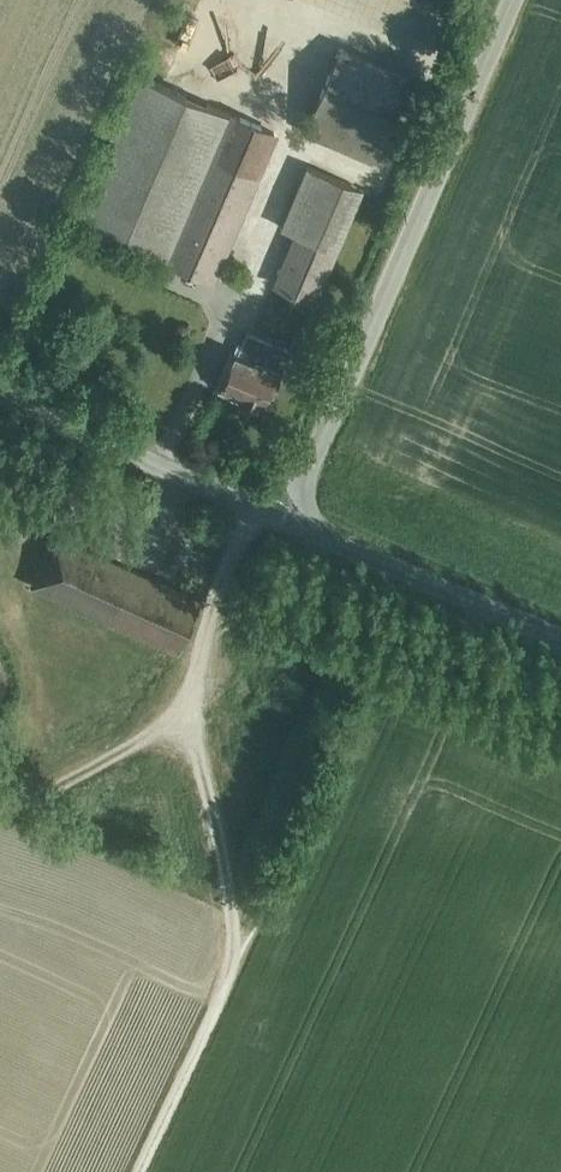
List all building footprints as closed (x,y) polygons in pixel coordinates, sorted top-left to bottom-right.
[(334,58),(403,87),(409,73),(340,43),(334,58)] [(403,87),(334,58),(304,126),(373,156),(403,87)] [(140,74),(78,220),(167,257),(165,260),(216,280),(279,131),(230,109),(229,112),(140,74)] [(294,232),(273,282),(312,299),(360,187),(306,164),(280,226),(294,232)] [(238,344),(219,387),(240,396),(238,401),(257,409),(259,404),(262,405),(268,390),(273,392),(291,350),(246,332),(241,345),(238,344)] [(53,534),(30,586),(177,651),(200,600),(53,534)]
